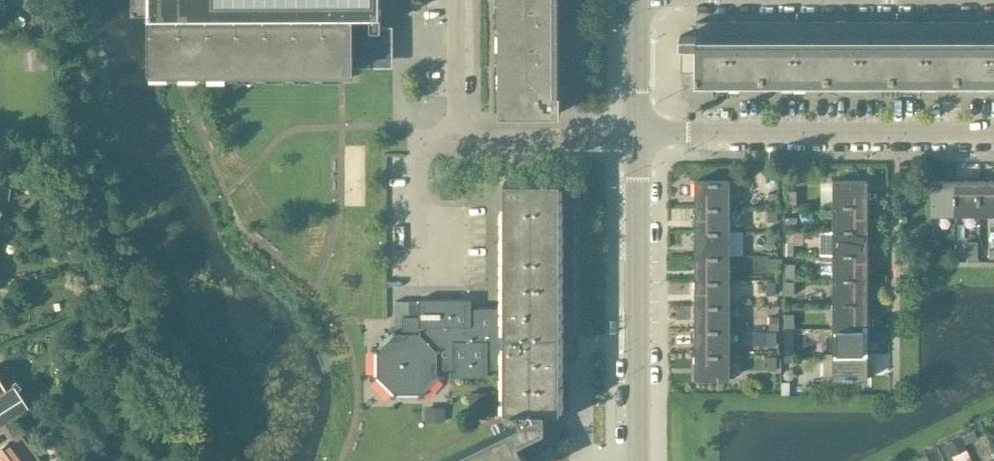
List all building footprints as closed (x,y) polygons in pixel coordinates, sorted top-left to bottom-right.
[(132,16),(149,16),(150,70),(151,70),(151,77),(353,77),(353,70),(354,70),(354,63),(386,63),(386,25),(382,25),(382,13),(381,0),(132,0),(132,16)] [(500,113),(561,113),(561,92),(554,92),(554,0),(500,0),(500,113)] [(696,21),(696,35),(680,35),(680,45),(681,45),(681,72),(696,72),(696,81),(993,81),(993,21),(696,21)] [(51,51),(36,52),(36,64),(51,63),(51,51)] [(867,180),(833,180),(833,206),(867,206),(867,180)] [(525,455),(560,438),(560,410),(560,359),(575,359),(575,357),(574,357),(574,334),(575,334),(574,308),(574,208),(560,208),(560,181),(504,181),(504,307),(471,308),(471,299),(419,299),(419,301),(419,315),(419,316),(402,316),(402,333),(396,333),(395,330),(393,331),(394,334),(378,350),(375,348),(374,350),(378,352),(378,374),(374,376),(375,378),(378,376),(394,392),(393,395),(395,396),(396,393),(418,393),(420,396),(422,395),(420,392),(436,376),(440,378),(440,376),(437,374),(437,369),(453,369),(453,376),(488,376),(488,369),(504,369),(504,415),(510,428),(442,460),(528,460),(525,455)] [(459,181),(440,181),(440,198),(459,198),(459,181)] [(729,181),(696,181),(696,205),(729,205),(729,181)] [(956,181),(930,181),(930,214),(956,214),(956,181)] [(980,181),(956,181),(956,214),(980,214),(980,181)] [(980,181),(980,214),(993,214),(993,181),(980,181)] [(787,204),(796,204),(797,191),(787,191),(787,204)] [(769,205),(777,205),(777,193),(769,193),(769,205)] [(729,205),(696,205),(696,230),(729,230),(729,205)] [(867,206),(833,206),(833,230),(867,230),(867,206)] [(777,221),(777,208),(769,208),(769,221),(777,221)] [(797,217),(785,217),(785,226),(797,226),(797,217)] [(729,230),(696,230),(696,255),(729,255),(729,230)] [(867,230),(833,230),(833,255),(867,255),(867,230)] [(776,248),(777,235),(768,235),(767,248),(776,248)] [(785,255),(794,255),(794,242),(785,241),(785,255)] [(966,250),(966,259),(980,259),(980,250),(966,250)] [(729,255),(696,255),(696,279),(729,279),(729,255)] [(867,255),(833,255),(833,279),(867,279),(867,255)] [(774,270),(774,257),(766,257),(766,270),(774,270)] [(786,264),(786,277),(795,278),(796,264),(786,264)] [(729,279),(696,279),(696,304),(729,304),(729,279)] [(867,279),(833,279),(833,304),(867,304),(867,279)] [(795,293),(795,280),(786,280),(786,293),(795,293)] [(777,290),(777,281),(764,281),(764,290),(777,290)] [(419,315),(419,301),(409,301),(409,315),(419,315)] [(729,304),(696,304),(696,328),(729,328),(729,304)] [(867,304),(833,304),(833,328),(867,328),(867,304)] [(795,314),(787,314),(787,327),(795,327),(795,314)] [(779,317),(770,317),(770,328),(779,328),(779,317)] [(729,328),(696,328),(696,352),(729,352),(729,328)] [(867,328),(833,328),(834,353),(867,353),(867,328)] [(776,331),(767,331),(767,345),(776,345),(776,331)] [(786,339),(785,352),(795,353),(795,339),(786,339)] [(729,352),(696,352),(696,379),(729,379),(729,352)] [(871,373),(890,372),(889,352),(870,352),(871,373)] [(867,353),(834,353),(834,379),(867,379),(867,353)] [(777,371),(777,357),(767,357),(767,371),(777,371)] [(789,381),(781,381),(782,394),(789,394),(789,381)] [(11,389),(6,392),(0,384),(0,423),(23,407),(11,389)] [(486,391),(469,391),(469,418),(486,419),(486,391)] [(444,402),(426,402),(426,420),(444,420),(444,402)] [(47,417),(41,420),(48,432),(54,428),(47,417)] [(978,433),(966,439),(970,447),(982,442),(978,433)] [(0,448),(0,460),(38,460),(20,435),(0,448)]
